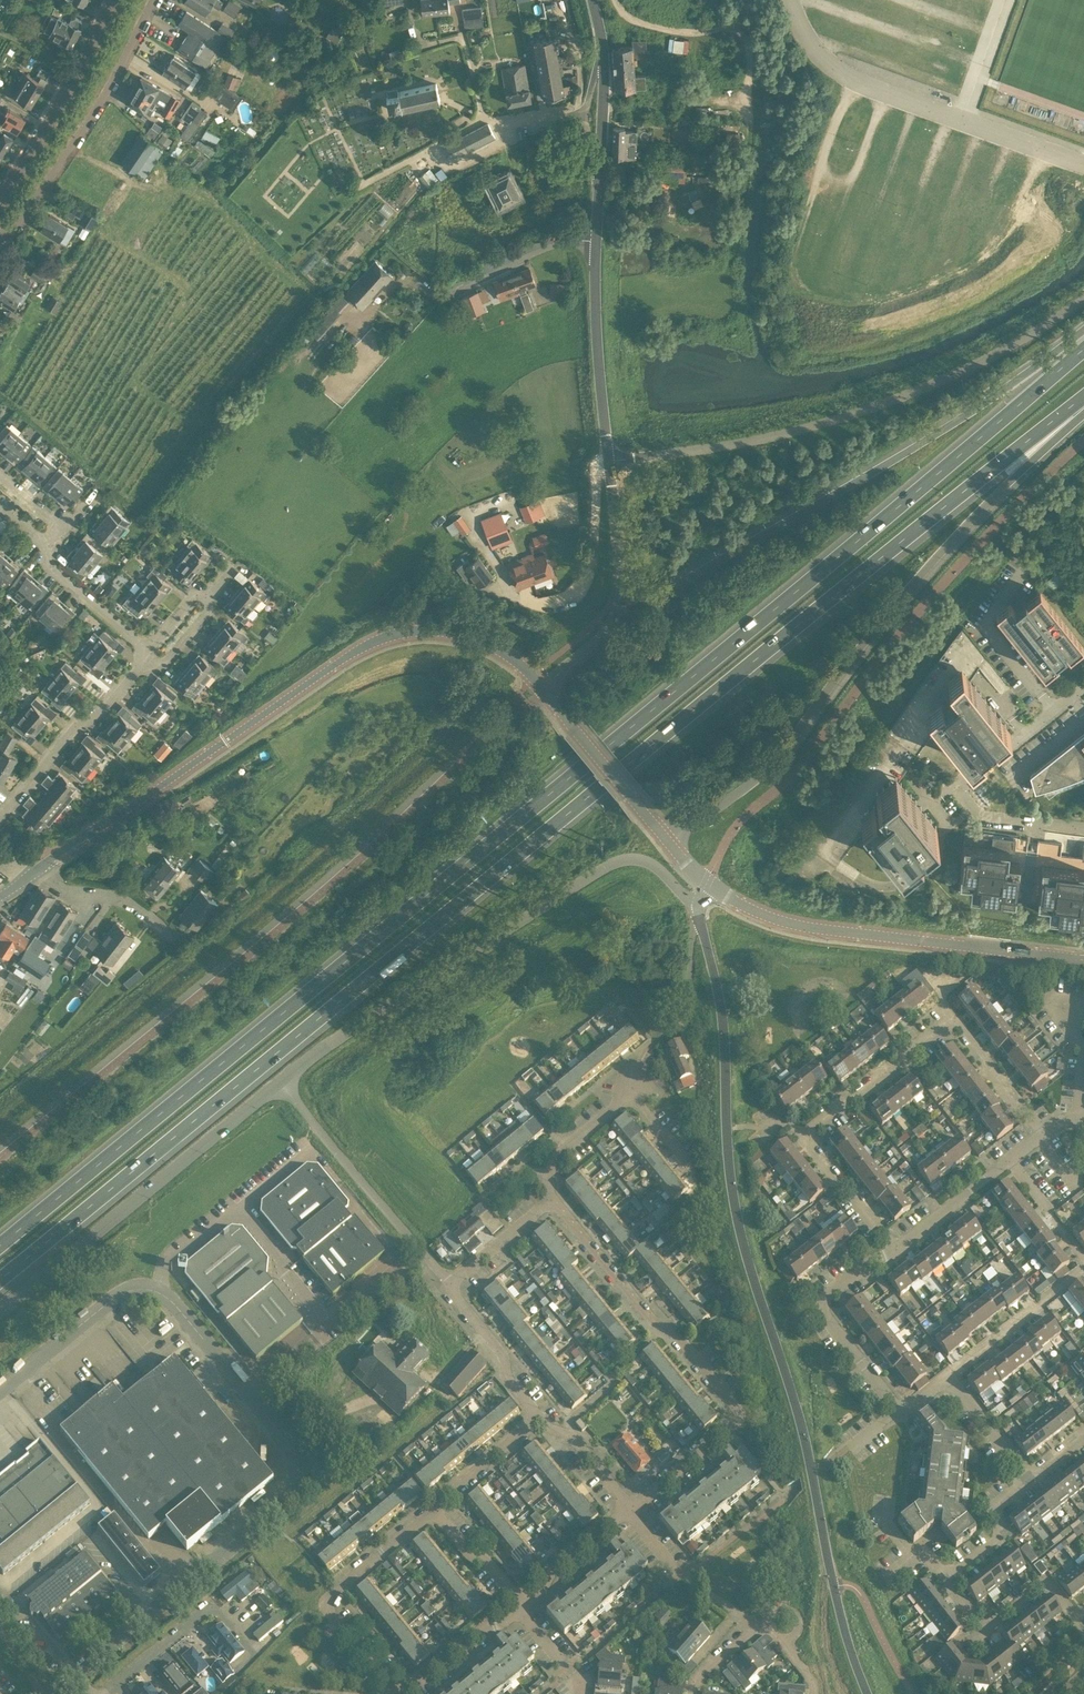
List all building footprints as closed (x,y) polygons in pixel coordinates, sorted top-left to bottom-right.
[(215,0),(186,0),(185,2),(205,15),(213,3),(215,0)] [(239,22),(247,11),(231,0),(230,2),(227,0),(215,0),(213,3),(225,10),(223,12),(239,22)] [(435,12),(434,0),(411,0),(412,9),(421,8),(421,14),(435,12)] [(435,12),(449,11),(448,4),(460,2),(460,0),(434,0),(435,12)] [(463,20),(482,17),(481,6),(462,9),(463,20)] [(50,34),(61,39),(71,18),(67,17),(66,12),(56,7),(52,16),(49,14),(42,28),(51,32),(50,34)] [(573,7),(567,9),(569,17),(575,15),(573,7)] [(225,36),(217,30),(188,12),(187,11),(187,10),(178,24),(190,32),(216,49),(224,36),(225,36)] [(71,18),(61,39),(63,40),(61,45),(69,49),(72,44),(82,24),(80,19),(75,16),(71,18)] [(219,26),(217,30),(223,34),(229,25),(222,21),(219,26)] [(571,23),(570,23),(573,34),(579,33),(580,33),(579,29),(577,21),(571,23)] [(471,33),(472,39),(491,36),(490,30),(471,33)] [(208,67),(210,64),(207,63),(216,49),(190,32),(179,49),(208,67)] [(554,37),(533,40),(536,55),(557,51),(554,37)] [(633,46),(620,47),(611,47),(614,76),(634,74),(633,63),(636,62),(636,59),(647,58),(645,38),(632,39),(633,46)] [(557,51),(536,55),(538,69),(559,65),(557,51)] [(196,71),(197,70),(174,55),(161,74),(184,89),(185,87),(191,90),(202,75),(196,71)] [(524,65),(502,68),(508,104),(530,100),(524,65)] [(559,65),(538,69),(541,83),(562,79),(562,78),(559,65)] [(241,78),(228,73),(224,85),(237,90),(241,78)] [(20,85),(36,95),(42,83),(26,74),(20,85)] [(206,74),(198,86),(216,98),(233,110),(242,97),(225,86),(224,87),(206,74)] [(634,74),(614,76),(615,88),(630,87),(645,86),(644,74),(634,74)] [(568,77),(570,85),(570,86),(577,85),(576,75),(568,77)] [(137,86),(135,89),(156,102),(157,103),(164,106),(173,112),(176,106),(178,103),(180,100),(171,94),(159,87),(141,76),(137,84),(137,86)] [(562,79),(541,83),(543,97),(564,93),(563,86),(562,79)] [(439,100),(435,83),(397,92),(396,89),(386,92),(387,97),(386,97),(388,109),(400,106),(400,109),(439,100)] [(30,105),(36,95),(20,85),(14,96),(30,105)] [(131,93),(126,100),(145,111),(151,114),(154,109),(157,103),(156,102),(135,89),(133,93),(131,93)] [(173,112),(164,106),(160,112),(170,118),(172,114),(173,112)] [(199,107),(180,135),(188,140),(207,112),(199,107)] [(9,108),(5,113),(2,111),(0,115),(0,120),(2,121),(18,130),(25,118),(9,108)] [(488,123),(446,145),(446,146),(448,145),(454,157),(452,157),(453,158),(495,137),(488,123)] [(676,131),(687,131),(688,123),(676,123),(676,131)] [(158,131),(151,126),(151,125),(146,131),(154,137),(158,131)] [(612,142),(636,143),(636,132),(624,132),(624,127),(612,127),(612,142)] [(202,136),(216,144),(220,137),(207,128),(202,136)] [(13,138),(5,132),(3,135),(1,139),(0,138),(0,159),(13,138)] [(162,134),(158,139),(168,146),(172,140),(162,134)] [(122,162),(136,172),(145,178),(157,160),(156,159),(162,150),(140,135),(122,162)] [(738,147),(739,135),(727,135),(726,147),(738,147)] [(635,157),(636,143),(612,142),(611,156),(635,157)] [(686,161),(666,160),(665,175),(685,175),(686,161)] [(441,168),(435,172),(441,180),(447,176),(441,168)] [(485,177),(481,168),(465,177),(469,185),(485,177)] [(425,172),(419,177),(429,188),(434,183),(425,172)] [(507,174),(488,184),(499,205),(518,195),(507,174)] [(72,202),(64,214),(73,219),(75,215),(81,219),(79,223),(90,230),(98,218),(72,202)] [(76,229),(68,224),(50,213),(42,228),(59,239),(67,243),(76,229)] [(669,235),(667,252),(677,253),(679,236),(669,235)] [(375,261),(345,293),(344,294),(362,310),(392,277),(375,261)] [(35,267),(30,275),(41,282),(46,274),(35,267)] [(529,267),(511,274),(518,291),(518,290),(536,284),(529,267)] [(9,277),(5,283),(21,293),(30,280),(13,269),(12,271),(11,270),(8,275),(9,277)] [(519,293),(518,290),(518,291),(511,274),(494,281),(501,300),(519,293)] [(21,293),(5,283),(1,288),(0,289),(0,298),(13,306),(21,293)] [(478,291),(469,294),(476,313),(485,310),(478,291)] [(460,297),(461,300),(467,315),(468,317),(476,313),(469,294),(460,297)] [(53,295),(46,307),(55,313),(62,301),(53,295)] [(461,300),(452,303),(453,304),(455,310),(458,318),(467,315),(461,300)] [(319,339),(319,338),(329,328),(327,326),(335,318),(335,319),(340,313),(329,303),(316,317),(320,320),(310,331),(319,339)] [(11,310),(6,317),(17,324),(22,316),(11,310)] [(19,434),(7,424),(0,432),(0,447),(5,451),(19,434)] [(30,444),(19,434),(5,451),(10,456),(8,458),(14,464),(30,444)] [(30,473),(44,456),(32,446),(16,465),(23,471),(25,468),(30,473)] [(56,466),(44,456),(30,473),(36,478),(33,480),(40,486),(56,466)] [(56,495),(70,478),(58,468),(42,487),(48,493),(51,490),(56,495)] [(82,488),(70,478),(56,495),(62,500),(59,502),(66,508),(82,488)] [(537,499),(527,503),(533,519),(544,514),(537,499)] [(107,513),(102,519),(119,533),(129,521),(110,505),(104,511),(107,513)] [(502,513),(482,521),(489,540),(492,547),(511,540),(502,513)] [(452,520),(462,535),(470,529),(461,515),(452,520)] [(119,533),(102,519),(98,525),(95,522),(89,529),(109,545),(119,533)] [(84,541),(79,547),(95,561),(106,549),(86,532),(81,539),(84,541)] [(532,537),(536,546),(547,542),(544,533),(532,537)] [(189,546),(181,555),(200,570),(212,556),(191,539),(186,544),(189,546)] [(143,546),(140,551),(145,555),(148,551),(143,546)] [(95,561),(79,547),(74,552),(72,550),(66,556),(70,560),(66,564),(81,577),(85,572),(85,573),(95,561)] [(4,585),(29,555),(23,550),(12,563),(6,558),(0,566),(0,581),(4,585)] [(532,553),(521,557),(508,562),(517,587),(552,574),(545,554),(534,557),(532,553)] [(172,561),(167,567),(188,584),(200,570),(181,555),(174,563),(172,561)] [(465,579),(470,575),(478,587),(492,576),(479,558),(470,564),(467,560),(457,568),(465,579)] [(148,577),(141,585),(160,600),(171,586),(163,580),(167,575),(155,564),(151,569),(146,575),(148,577)] [(20,598),(34,581),(28,577),(31,574),(24,569),(8,588),(20,598)] [(247,577),(236,591),(254,607),(261,599),(263,600),(268,595),(247,577)] [(270,584),(262,577),(258,583),(266,589),(270,584)] [(34,581),(20,598),(32,608),(48,589),(42,583),(40,586),(34,581)] [(132,592),(122,604),(137,616),(142,611),(147,615),(160,600),(141,585),(136,581),(129,589),(134,593),(132,592)] [(99,583),(93,590),(97,594),(103,587),(99,583)] [(109,597),(113,592),(107,588),(103,592),(109,597)] [(1055,657),(1064,650),(1069,656),(1083,645),(1040,590),(1027,601),(1024,598),(1014,606),(1009,599),(995,610),(1044,671),(1058,660),(1055,657)] [(236,591),(223,606),(244,623),(249,618),(246,616),(254,607),(236,591)] [(47,621),(61,605),(56,600),(59,598),(52,592),(35,611),(47,621)] [(61,605),(47,621),(60,632),(76,612),(70,607),(67,610),(61,605)] [(85,607),(81,612),(86,616),(90,611),(85,607)] [(227,619),(215,633),(233,648),(240,640),(243,642),(247,636),(227,619)] [(12,637),(17,631),(12,626),(7,632),(12,637)] [(972,638),(963,627),(887,732),(917,754),(931,734),(971,762),(985,751),(982,747),(980,745),(992,735),(996,740),(1010,729),(972,681),(988,658),(972,638)] [(86,640),(91,644),(109,659),(117,651),(110,645),(114,640),(103,630),(99,635),(94,630),(86,640)] [(279,637),(270,630),(265,637),(274,644),(279,637)] [(226,657),(233,648),(215,633),(203,647),(224,664),(228,659),(226,657)] [(54,644),(48,646),(50,653),(56,650),(54,644)] [(109,659),(91,644),(79,658),(90,668),(95,663),(101,669),(109,659)] [(198,653),(186,668),(204,683),(211,675),(213,677),(218,671),(198,653)] [(65,661),(53,675),(71,691),(78,682),(72,676),(76,671),(65,661)] [(240,679),(247,671),(236,663),(230,671),(240,679)] [(23,670),(17,665),(12,670),(18,676),(23,670)] [(197,691),(204,683),(186,668),(174,682),(194,699),(199,693),(197,691)] [(64,700),(71,691),(53,675),(41,690),(52,699),(57,694),(64,700)] [(147,693),(165,709),(177,695),(165,685),(161,690),(154,684),(147,693)] [(165,709),(147,693),(139,702),(146,708),(142,713),(153,723),(165,709)] [(35,697),(23,711),(41,726),(49,717),(42,711),(46,706),(35,697)] [(222,717),(217,710),(211,715),(217,722),(222,717)] [(33,735),(41,726),(23,711),(11,725),(22,735),(27,730),(33,735)] [(111,722),(129,738),(141,724),(130,714),(126,720),(119,713),(111,722)] [(210,721),(206,717),(202,722),(206,726),(210,721)] [(129,738),(111,722),(103,731),(110,737),(106,743),(117,752),(129,738)] [(9,770),(16,757),(7,752),(16,737),(5,731),(0,739),(0,748),(2,749),(0,753),(0,765),(9,770)] [(1030,774),(1035,790),(1042,788),(1049,797),(1071,779),(1079,776),(1083,774),(1083,731),(1030,774)] [(835,867),(867,822),(873,829),(872,831),(872,833),(872,835),(872,837),(872,839),(872,841),(872,843),(873,846),(874,850),(876,854),(878,857),(881,860),(884,862),(888,864),(891,866),(895,867),(899,868),(903,868),(907,868),(911,867),(915,865),(918,863),(921,861),(924,858),(927,855),(929,852),(930,848),(932,845),(932,841),(932,836),(932,833),(931,830),(937,825),(899,778),(903,773),(909,765),(917,754),(887,732),(843,794),(806,846),(835,867)] [(174,742),(180,747),(185,741),(179,736),(174,742)] [(75,752),(93,767),(105,753),(94,743),(90,748),(83,742),(75,752)] [(93,767),(75,752),(68,760),(74,766),(70,771),(81,781),(93,767)] [(142,773),(146,768),(142,764),(138,769),(142,773)] [(1,784),(9,770),(0,765),(0,783),(1,784)] [(137,775),(132,771),(128,776),(133,780),(137,775)] [(58,772),(52,779),(63,787),(57,794),(67,803),(73,797),(69,793),(75,787),(58,772)] [(61,811),(67,803),(57,794),(63,787),(52,779),(49,782),(44,778),(41,782),(49,789),(43,796),(61,811)] [(91,803),(95,799),(89,794),(85,798),(91,803)] [(55,818),(61,811),(43,796),(37,803),(29,796),(26,800),(31,804),(27,808),(38,816),(44,809),(55,818)] [(31,804),(26,800),(23,804),(27,808),(31,804)] [(38,816),(27,808),(21,815),(39,830),(45,822),(48,826),(55,818),(44,809),(38,816)] [(39,832),(34,828),(30,833),(35,838),(39,832)] [(1012,836),(965,831),(957,892),(1049,903),(1047,915),(1083,919),(1083,845),(1082,858),(1060,855),(1062,842),(1038,839),(1037,849),(1027,848),(1028,838),(1012,836)] [(165,856),(152,871),(169,885),(182,870),(165,856)] [(212,864),(220,870),(226,863),(218,857),(212,864)] [(205,881),(214,870),(199,858),(190,869),(205,881)] [(158,897),(169,885),(152,871),(141,883),(158,897)] [(24,925),(46,892),(38,886),(16,920),(24,925)] [(240,904),(251,895),(246,889),(235,898),(240,904)] [(217,904),(200,890),(179,914),(196,928),(217,904)] [(55,897),(46,892),(24,925),(32,931),(55,897)] [(54,947),(77,912),(60,901),(33,942),(30,940),(16,961),(39,977),(49,962),(37,954),(46,942),(54,947)] [(93,935),(87,943),(103,956),(124,929),(116,922),(101,941),(93,935)] [(6,923),(0,933),(0,936),(3,938),(0,943),(0,951),(7,956),(14,945),(20,949),(28,938),(6,923)] [(124,929),(103,956),(111,963),(133,935),(124,929)] [(76,943),(68,954),(75,959),(83,948),(76,943)] [(74,962),(65,956),(62,961),(70,967),(74,962)] [(97,964),(92,971),(107,983),(115,973),(108,968),(105,971),(97,964)] [(27,982),(10,972),(5,979),(15,984),(11,990),(18,994),(21,988),(22,989),(27,982)] [(917,972),(900,985),(905,992),(918,1008),(928,1000),(927,998),(932,994),(934,993),(917,972)] [(130,979),(125,983),(128,987),(133,982),(130,979)] [(23,1005),(34,988),(27,984),(17,1001),(23,1005)] [(967,1010),(983,998),(975,988),(971,990),(967,985),(956,993),(960,999),(959,1000),(967,1010)] [(37,990),(32,996),(39,1002),(44,996),(37,990)] [(908,1016),(918,1008),(905,992),(895,1000),(908,1016)] [(967,1010),(974,1020),(991,1008),(983,998),(967,1010)] [(895,1000),(885,1008),(898,1024),(908,1016),(895,1000)] [(1011,1008),(1015,1013),(1020,1009),(1016,1004),(1011,1008)] [(855,1012),(850,1016),(853,1019),(858,1015),(860,1018),(866,1013),(861,1007),(855,1012)] [(887,1032),(898,1024),(885,1008),(875,1016),(887,1032)] [(982,1031),(998,1018),(991,1008),(974,1020),(982,1031)] [(982,1031),(990,1041),(1006,1028),(998,1018),(982,1031)] [(617,1032),(630,1048),(639,1040),(627,1024),(617,1032)] [(873,1024),(863,1032),(866,1037),(879,1053),(889,1045),(876,1029),(873,1024)] [(1014,1038),(1006,1028),(990,1041),(998,1051),(1000,1050),(1000,1049),(1014,1038)] [(608,1040),(620,1055),(630,1048),(617,1032),(608,1040)] [(1000,1050),(1008,1059),(1024,1046),(1016,1036),(1014,1038),(1000,1049),(1000,1050)] [(869,1061),(879,1053),(866,1037),(856,1044),(869,1061)] [(598,1048),(611,1063),(620,1055),(608,1040),(598,1048)] [(680,1080),(690,1076),(684,1060),(688,1058),(681,1041),(665,1048),(678,1081),(680,1080)] [(859,1068),(869,1061),(856,1044),(846,1052),(859,1068)] [(935,1058),(944,1069),(960,1056),(952,1046),(935,1058)] [(1024,1046),(1008,1059),(1016,1069),(1032,1056),(1024,1046)] [(589,1055),(602,1071),(611,1063),(598,1048),(589,1055)] [(849,1076),(859,1068),(846,1052),(836,1060),(849,1076)] [(580,1063),(592,1078),(602,1071),(589,1055),(580,1063)] [(960,1056),(944,1069),(951,1079),(967,1066),(960,1056)] [(1016,1069),(1023,1079),(1039,1067),(1032,1056),(1016,1069)] [(838,1084),(849,1076),(836,1060),(826,1068),(838,1084)] [(592,1078),(580,1063),(570,1071),(583,1086),(592,1078)] [(813,1063),(803,1072),(816,1088),(826,1080),(813,1063)] [(951,1079),(959,1089),(975,1076),(967,1066),(951,1079)] [(1048,1077),(1039,1067),(1023,1079),(1031,1089),(1033,1088),(1037,1093),(1048,1085),(1044,1080),(1048,1077)] [(927,1080),(919,1070),(913,1074),(922,1084),(927,1080)] [(583,1086),(570,1071),(561,1078),(574,1094),(583,1086)] [(786,1071),(776,1079),(783,1087),(796,1103),(806,1096),(793,1079),(786,1071)] [(803,1072),(793,1079),(806,1096),(816,1088),(803,1072)] [(975,1076),(959,1089),(967,1099),(983,1086),(975,1076)] [(574,1094),(561,1078),(552,1086),(565,1101),(574,1094)] [(910,1078),(900,1086),(912,1102),(923,1094),(910,1078)] [(683,1089),(680,1080),(678,1081),(673,1083),(676,1092),(683,1089)] [(565,1101),(552,1086),(543,1094),(555,1109),(565,1101)] [(902,1110),(912,1102),(900,1086),(890,1094),(902,1110)] [(967,1099),(975,1109),(991,1096),(983,1086),(967,1099)] [(786,1112),(796,1103),(783,1087),(773,1095),(776,1099),(771,1103),(779,1114),(784,1110),(786,1112)] [(555,1109),(543,1094),(533,1102),(546,1117),(555,1109)] [(892,1117),(902,1110),(890,1094),(880,1101),(892,1117)] [(991,1096),(975,1109),(982,1118),(983,1119),(997,1108),(999,1107),(991,1096)] [(882,1126),(892,1117),(880,1101),(869,1110),(882,1126)] [(980,1120),(988,1130),(1005,1118),(997,1108),(983,1119),(982,1118),(980,1120)] [(526,1112),(516,1120),(517,1121),(534,1141),(543,1133),(526,1112)] [(873,1122),(865,1112),(860,1116),(868,1126),(873,1122)] [(611,1127),(619,1137),(635,1124),(627,1115),(611,1127)] [(1005,1118),(988,1130),(997,1141),(1013,1128),(1005,1118)] [(524,1149),(534,1141),(517,1121),(508,1129),(512,1133),(524,1149)] [(642,1134),(635,1124),(619,1137),(627,1146),(642,1134)] [(829,1142),(837,1152),(853,1140),(845,1129),(829,1142)] [(515,1156),(524,1149),(512,1133),(503,1141),(515,1156)] [(635,1156),(650,1143),(642,1134),(627,1146),(635,1156)] [(1067,1148),(1068,1148),(1072,1145),(1066,1136),(1061,1140),(1067,1148)] [(770,1154),(778,1164),(794,1151),(786,1141),(784,1142),(780,1137),(769,1146),(773,1151),(770,1154)] [(958,1138),(947,1146),(960,1162),(970,1154),(958,1138)] [(853,1140),(837,1152),(845,1162),(861,1150),(853,1140)] [(506,1164),(515,1156),(503,1141),(493,1149),(506,1164)] [(971,1147),(979,1157),(984,1153),(976,1142),(971,1147)] [(657,1152),(650,1143),(635,1156),(642,1165),(657,1152)] [(947,1146),(937,1154),(950,1170),(960,1162),(947,1146)] [(493,1149),(484,1156),(497,1171),(506,1164),(493,1149)] [(845,1162),(853,1172),(869,1160),(861,1150),(845,1162)] [(794,1151),(778,1164),(786,1174),(802,1161),(794,1151)] [(650,1174),(665,1161),(657,1152),(642,1165),(650,1174)] [(937,1154),(927,1162),(940,1178),(950,1170),(937,1154)] [(487,1179),(497,1171),(484,1156),(475,1164),(487,1179)] [(869,1160),(853,1172),(861,1182),(877,1170),(869,1160)] [(673,1171),(665,1161),(650,1174),(657,1183),(673,1171)] [(809,1171),(802,1161),(786,1174),(793,1184),(809,1171)] [(930,1186),(940,1178),(927,1162),(917,1170),(930,1186)] [(487,1179),(475,1164),(465,1172),(478,1187),(487,1179)] [(337,1196),(331,1189),(316,1170),(308,1170),(265,1205),(264,1213),(285,1239),(287,1239),(286,1244),(293,1245),(297,1250),(296,1251),(303,1259),(302,1260),(333,1297),(385,1254),(355,1217),(351,1220),(336,1202),(337,1196)] [(861,1182),(868,1192),(885,1180),(877,1170),(861,1182)] [(680,1180),(673,1171),(657,1183),(665,1193),(680,1180)] [(809,1171),(793,1184),(801,1194),(817,1181),(809,1171)] [(573,1195),(588,1182),(580,1173),(565,1185),(573,1195)] [(688,1190),(680,1180),(665,1193),(673,1202),(688,1190)] [(885,1180),(868,1192),(877,1203),(879,1201),(878,1201),(892,1190),(892,1189),(885,1180)] [(825,1192),(817,1181),(801,1194),(809,1205),(825,1192)] [(588,1182),(573,1195),(581,1204),(596,1191),(588,1182)] [(999,1205),(1016,1192),(1007,1182),(991,1195),(999,1205)] [(924,1198),(925,1199),(930,1195),(922,1185),(917,1189),(919,1192),(924,1198)] [(894,1188),(892,1189),(892,1190),(878,1201),(879,1201),(886,1211),(902,1198),(894,1188)] [(596,1191),(581,1204),(588,1213),(604,1201),(596,1191)] [(919,1202),(920,1203),(925,1199),(924,1198),(919,1192),(915,1196),(919,1202)] [(1023,1202),(1016,1192),(999,1205),(1007,1215),(1023,1202)] [(823,1208),(833,1200),(829,1195),(819,1203),(823,1208)] [(910,1209),(902,1198),(886,1211),(894,1221),(910,1209)] [(604,1201),(588,1213),(596,1223),(611,1210),(604,1201)] [(1007,1215),(1015,1225),(1031,1212),(1023,1202),(1007,1215)] [(474,1214),(451,1234),(462,1247),(483,1229),(485,1227),(493,1235),(503,1226),(482,1203),(472,1212),(474,1214)] [(983,1216),(975,1206),(969,1210),(978,1220),(983,1216)] [(611,1210),(596,1223),(603,1232),(619,1219),(611,1210)] [(659,1211),(653,1216),(658,1221),(663,1217),(663,1216),(659,1211)] [(840,1212),(830,1220),(834,1225),(847,1241),(857,1233),(840,1212)] [(1023,1235),(1039,1222),(1031,1212),(1015,1225),(1023,1235)] [(958,1224),(971,1241),(981,1233),(968,1217),(958,1224)] [(619,1219),(603,1232),(611,1241),(627,1229),(619,1219)] [(1023,1235),(1031,1245),(1047,1233),(1039,1222),(1023,1235)] [(961,1248),(971,1241),(958,1224),(948,1233),(949,1235),(950,1235),(961,1249),(961,1248)] [(531,1238),(539,1248),(554,1235),(546,1225),(531,1238)] [(834,1225),(824,1233),(837,1249),(847,1241),(834,1225)] [(1083,1225),(1072,1233),(1083,1248),(1083,1227),(1083,1225)] [(627,1229),(611,1241),(619,1250),(634,1238),(627,1229)] [(303,1322),(265,1276),(260,1271),(262,1259),(240,1233),(232,1232),(189,1267),(188,1275),(196,1285),(210,1302),(216,1302),(216,1311),(256,1360),(303,1322)] [(657,1238),(663,1245),(665,1244),(669,1240),(665,1235),(663,1233),(657,1238)] [(837,1249),(824,1233),(814,1241),(827,1257),(837,1249)] [(1053,1244),(1053,1245),(1055,1243),(1047,1233),(1031,1245),(1038,1255),(1039,1255),(1053,1244)] [(562,1244),(554,1235),(539,1248),(547,1257),(562,1244)] [(950,1235),(949,1235),(940,1242),(952,1259),(963,1250),(961,1248),(961,1249),(950,1235)] [(642,1247),(634,1238),(619,1250),(627,1260),(633,1255),(642,1247)] [(804,1249),(817,1265),(827,1257),(814,1241),(804,1249)] [(633,1255),(640,1264),(656,1252),(648,1242),(642,1247),(633,1255)] [(952,1259),(940,1242),(930,1250),(942,1266),(952,1259)] [(547,1257),(555,1266),(570,1254),(562,1244),(547,1257)] [(1044,1267),(1061,1254),(1053,1245),(1053,1244),(1039,1255),(1038,1255),(1036,1256),(1044,1267)] [(794,1256),(807,1273),(817,1265),(804,1249),(794,1256)] [(930,1250),(920,1258),(932,1274),(942,1266),(930,1250)] [(656,1252),(640,1264),(648,1274),(663,1261),(662,1259),(656,1252)] [(578,1263),(570,1254),(555,1266),(562,1275),(562,1276),(573,1266),(574,1267),(578,1263)] [(1058,1281),(1069,1273),(1065,1268),(1069,1264),(1061,1254),(1044,1267),(1053,1277),(1054,1276),(1057,1281),(1058,1281)] [(797,1281),(807,1273),(794,1256),(784,1265),(787,1268),(781,1272),(790,1283),(795,1279),(797,1281)] [(922,1283),(932,1274),(920,1258),(910,1266),(921,1280),(920,1280),(922,1283)] [(671,1270),(663,1261),(648,1274),(655,1283),(671,1270)] [(909,1264),(898,1272),(911,1288),(920,1280),(921,1280),(910,1266),(909,1264)] [(558,1279),(566,1289),(582,1276),(574,1267),(573,1266),(562,1276),(562,1275),(558,1279)] [(966,1266),(961,1270),(967,1277),(977,1269),(974,1266),(969,1270),(966,1266)] [(537,1268),(530,1275),(536,1282),(539,1279),(543,1276),(537,1268)] [(671,1270),(655,1283),(663,1292),(678,1279),(671,1270)] [(696,1272),(692,1276),(696,1281),(700,1277),(696,1272)] [(900,1296),(911,1288),(898,1272),(888,1280),(900,1296)] [(589,1285),(582,1276),(566,1289),(574,1298),(589,1285)] [(1047,1281),(1047,1282),(1050,1286),(1057,1281),(1054,1276),(1053,1277),(1047,1281)] [(1016,1277),(1006,1285),(1018,1301),(1029,1293),(1016,1277)] [(686,1289),(678,1279),(663,1292),(671,1301),(686,1289)] [(889,1290),(881,1279),(876,1284),(884,1294),(889,1290)] [(1083,1297),(1083,1280),(1068,1292),(1076,1303),(1083,1297)] [(491,1304),(507,1291),(500,1283),(499,1281),(483,1294),(491,1304)] [(574,1298),(581,1307),(597,1295),(589,1285),(574,1298)] [(1008,1310),(1018,1301),(1006,1285),(996,1293),(1007,1307),(1006,1308),(1008,1310)] [(196,1288),(190,1293),(197,1303),(204,1298),(196,1288)] [(686,1289),(671,1301),(678,1310),(694,1298),(686,1289)] [(507,1291),(491,1304),(499,1313),(514,1300),(507,1291)] [(964,1296),(960,1291),(956,1294),(960,1300),(964,1296)] [(997,1315),(1006,1308),(1007,1307),(996,1293),(994,1291),(984,1299),(997,1315)] [(604,1304),(597,1295),(581,1307),(589,1316),(604,1304)] [(845,1310),(853,1320),(869,1307),(861,1297),(845,1310)] [(1071,1307),(1078,1317),(1083,1313),(1083,1297),(1076,1303),(1071,1307)] [(701,1307),(694,1298),(678,1310),(686,1320),(701,1307)] [(984,1299),(974,1307),(987,1323),(997,1315),(984,1299)] [(522,1309),(514,1300),(499,1313),(506,1322),(522,1309)] [(589,1316),(597,1326),(612,1313),(604,1304),(589,1316)] [(701,1307),(686,1320),(694,1329),(709,1317),(701,1307)] [(869,1307),(853,1320),(861,1330),(877,1317),(869,1307)] [(974,1307),(964,1315),(977,1331),(987,1323),(974,1307)] [(522,1309),(506,1322),(514,1331),(514,1332),(526,1322),(526,1323),(530,1319),(522,1309)] [(619,1322),(612,1313),(597,1326),(604,1335),(619,1322)] [(967,1338),(977,1331),(964,1315),(954,1323),(955,1325),(956,1325),(966,1339),(967,1338)] [(885,1327),(877,1317),(861,1330),(869,1340),(885,1327)] [(1048,1318),(1037,1326),(1050,1342),(1060,1334),(1048,1318)] [(925,1320),(920,1324),(924,1329),(930,1325),(925,1320)] [(396,1322),(386,1331),(406,1355),(416,1346),(409,1338),(396,1322)] [(510,1335),(518,1344),(533,1332),(526,1323),(526,1322),(514,1332),(514,1331),(510,1335)] [(604,1335),(612,1344),(627,1331),(619,1322),(604,1335)] [(885,1327),(869,1340),(877,1350),(893,1337),(899,1332),(892,1322),(885,1327)] [(956,1325),(955,1325),(946,1332),(958,1349),(969,1340),(967,1338),(966,1339),(956,1325)] [(423,1326),(409,1338),(416,1346),(420,1351),(434,1340),(423,1326)] [(1040,1349),(1050,1342),(1037,1326),(1027,1334),(1029,1336),(1040,1350),(1040,1349)] [(941,1327),(931,1335),(948,1357),(958,1349),(946,1332),(941,1327)] [(567,1334),(562,1328),(559,1331),(564,1337),(567,1334)] [(386,1331),(376,1339),(396,1363),(406,1355),(386,1331)] [(635,1341),(627,1331),(612,1344),(620,1354),(635,1341)] [(533,1332),(518,1344),(526,1354),(541,1341),(533,1332)] [(1029,1336),(1019,1343),(1032,1360),(1042,1351),(1040,1349),(1040,1350),(1029,1336)] [(901,1347),(893,1337),(877,1350),(885,1360),(901,1347)] [(376,1339),(366,1347),(385,1371),(396,1363),(376,1339)] [(434,1340),(420,1351),(433,1367),(447,1355),(434,1340)] [(548,1350),(541,1341),(526,1354),(533,1363),(548,1350)] [(1022,1367),(1032,1360),(1019,1343),(1009,1351),(1022,1367)] [(648,1366),(663,1354),(655,1344),(640,1357),(648,1366)] [(416,1346),(406,1355),(423,1375),(433,1367),(420,1351),(416,1346)] [(366,1347),(355,1356),(375,1380),(385,1371),(366,1347)] [(901,1347),(885,1360),(893,1370),(895,1369),(894,1368),(908,1357),(901,1347)] [(556,1359),(548,1350),(533,1363),(541,1372),(556,1359)] [(1009,1351),(999,1359),(1011,1375),(1022,1367),(1009,1351)] [(486,1366),(485,1365),(471,1353),(442,1384),(457,1398),(486,1366)] [(663,1354),(648,1366),(655,1375),(670,1363),(663,1354)] [(406,1355),(396,1363),(413,1384),(423,1375),(406,1355)] [(894,1368),(895,1369),(902,1378),(918,1366),(910,1355),(908,1357),(894,1368)] [(355,1356),(345,1364),(365,1388),(375,1380),(355,1356)] [(1079,1377),(1083,1373),(1083,1357),(1071,1367),(1079,1377)] [(69,1423),(60,1431),(149,1539),(166,1525),(187,1551),(221,1523),(273,1480),(174,1359),(153,1377),(148,1381),(123,1401),(120,1397),(112,1388),(78,1416),(77,1417),(69,1423)] [(541,1372),(549,1381),(564,1369),(556,1359),(541,1372)] [(1001,1384),(1011,1375),(999,1359),(989,1367),(1000,1381),(999,1381),(1001,1384)] [(396,1363),(385,1371),(402,1392),(413,1384),(396,1363)] [(678,1372),(670,1363),(655,1375),(663,1385),(678,1372)] [(345,1364),(335,1373),(355,1397),(365,1388),(345,1364)] [(988,1365),(977,1373),(995,1395),(1004,1388),(1001,1384),(999,1381),(1000,1381),(989,1367),(988,1365)] [(914,1386),(918,1391),(929,1383),(925,1377),(927,1376),(918,1366),(902,1378),(910,1389),(914,1386)] [(549,1381),(556,1391),(571,1378),(564,1369),(549,1381)] [(385,1371),(375,1380),(392,1400),(402,1392),(385,1371)] [(678,1372),(663,1385),(670,1394),(686,1382),(678,1372)] [(335,1373),(324,1381),(344,1405),(355,1397),(335,1373)] [(977,1373),(967,1381),(984,1403),(995,1395),(977,1373)] [(556,1391),(564,1400),(579,1387),(571,1378),(556,1391)] [(375,1380),(365,1388),(382,1409),(392,1400),(375,1380)] [(693,1391),(686,1382),(670,1394),(678,1403),(693,1391)] [(579,1387),(564,1400),(572,1409),(587,1397),(579,1387)] [(365,1388),(355,1397),(371,1417),(382,1409),(365,1388)] [(701,1400),(693,1391),(678,1403),(686,1413),(701,1400)] [(1031,1394),(1027,1398),(1033,1406),(1038,1403),(1031,1394)] [(355,1397),(344,1405),(361,1426),(371,1417),(355,1397)] [(1027,1398),(1022,1401),(1025,1405),(1029,1410),(1033,1406),(1027,1398)] [(498,1407),(510,1422),(520,1414),(507,1399),(498,1407)] [(701,1400),(686,1413),(693,1422),(709,1409),(701,1400)] [(1062,1403),(1052,1411),(1065,1427),(1075,1419),(1062,1403)] [(1001,1404),(995,1409),(997,1412),(1000,1415),(1006,1411),(1001,1404)] [(344,1405),(334,1414),(338,1419),(351,1434),(361,1426),(344,1405)] [(488,1414),(501,1430),(510,1422),(498,1407),(488,1414)] [(716,1419),(709,1409),(693,1422),(701,1432),(716,1419)] [(1056,1435),(1065,1427),(1052,1411),(1043,1418),(1056,1435)] [(911,1513),(898,1523),(913,1543),(933,1527),(935,1511),(943,1512),(941,1528),(948,1538),(956,1548),(976,1532),(966,1521),(960,1513),(962,1500),(963,1490),(966,1465),(967,1458),(969,1441),(944,1438),(944,1435),(927,1413),(913,1424),(926,1441),(918,1508),(911,1513)] [(479,1422),(492,1437),(501,1430),(488,1414),(479,1422)] [(1043,1418),(1033,1425),(1046,1442),(1056,1435),(1043,1418)] [(338,1419),(324,1430),(337,1446),(351,1434),(338,1419)] [(583,1432),(587,1429),(588,1428),(580,1420),(576,1424),(583,1432)] [(470,1430),(482,1445),(492,1437),(479,1422),(470,1430)] [(1037,1449),(1046,1442),(1033,1425),(1024,1433),(1037,1449)] [(460,1437),(473,1453),(482,1445),(470,1430),(460,1437)] [(1037,1449),(1024,1433),(1014,1441),(1027,1457),(1037,1449)] [(627,1434),(612,1447),(635,1474),(650,1462),(627,1434)] [(464,1460),(473,1453),(460,1437),(451,1445),(464,1460)] [(529,1464),(544,1452),(536,1442),(521,1455),(529,1464)] [(454,1468),(464,1460),(451,1445),(442,1453),(454,1468)] [(761,1473),(743,1451),(740,1454),(734,1446),(723,1455),(726,1458),(730,1463),(671,1511),(660,1520),(659,1520),(677,1542),(678,1542),(688,1533),(690,1536),(701,1528),(711,1519),(722,1511),(732,1502),(742,1494),(753,1485),(751,1482),(761,1473)] [(661,1463),(672,1454),(667,1448),(656,1458),(661,1463)] [(38,1455),(32,1460),(29,1456),(16,1466),(16,1465),(0,1478),(0,1572),(3,1576),(91,1504),(77,1488),(59,1466),(46,1449),(38,1455)] [(537,1474),(552,1461),(544,1452),(529,1464),(537,1474)] [(432,1460),(445,1476),(454,1468),(442,1453),(432,1460)] [(423,1468),(436,1483),(445,1476),(432,1460),(423,1468)] [(1083,1478),(1083,1460),(1075,1467),(1083,1478)] [(559,1470),(552,1461),(537,1474),(544,1483),(559,1470)] [(1066,1474),(1079,1491),(1083,1487),(1083,1478),(1075,1467),(1066,1474)] [(423,1468),(414,1476),(426,1491),(436,1483),(423,1468)] [(552,1492),(567,1480),(559,1470),(544,1483),(552,1492)] [(1066,1474),(1056,1482),(1069,1498),(1079,1491),(1066,1474)] [(412,1503),(422,1495),(409,1479),(400,1487),(412,1503)] [(575,1489),(567,1480),(552,1492),(559,1502),(575,1489)] [(1069,1498),(1056,1482),(1047,1489),(1060,1506),(1069,1498)] [(412,1503),(400,1487),(390,1495),(403,1510),(412,1503)] [(473,1511),(488,1498),(480,1488),(465,1501),(473,1511)] [(523,1492),(519,1495),(524,1500),(527,1497),(531,1494),(527,1489),(523,1492)] [(575,1489),(559,1502),(567,1511),(582,1498),(575,1489)] [(1047,1489),(1038,1497),(1051,1513),(1060,1506),(1047,1489)] [(510,1504),(514,1501),(513,1500),(517,1497),(513,1493),(506,1499),(510,1504)] [(761,1498),(764,1502),(770,1497),(767,1493),(761,1498)] [(394,1518),(403,1510),(390,1495),(381,1503),(394,1518)] [(1051,1513),(1038,1497),(1028,1504),(1041,1521),(1051,1513)] [(488,1498),(473,1511),(481,1520),(496,1507),(488,1498)] [(590,1507),(582,1498),(567,1511),(575,1520),(590,1507)] [(758,1507),(764,1502),(761,1498),(755,1503),(758,1507)] [(384,1526),(394,1518),(381,1503),(372,1510),(384,1526)] [(1028,1504),(1019,1512),(1032,1528),(1041,1521),(1028,1504)] [(504,1517),(496,1507),(481,1520),(488,1529),(504,1517)] [(590,1507),(575,1520),(583,1530),(598,1517),(590,1507)] [(375,1533),(384,1526),(372,1510),(362,1518),(375,1533)] [(1022,1536),(1032,1528),(1019,1512),(1009,1519),(1022,1536)] [(114,1516),(98,1529),(107,1541),(124,1527),(114,1516)] [(511,1526),(504,1517),(488,1529),(496,1538),(511,1526)] [(366,1541),(375,1533),(362,1518),(353,1526),(366,1541)] [(356,1549),(366,1541),(353,1526),(344,1533),(356,1549)] [(511,1526),(496,1538),(504,1548),(519,1535),(511,1526)] [(124,1527),(107,1541),(117,1552),(133,1539),(124,1527)] [(347,1556),(356,1549),(344,1533),(335,1541),(347,1556)] [(418,1556),(433,1543),(425,1534),(410,1546),(418,1556)] [(526,1544),(519,1535),(504,1548),(511,1557),(526,1544)] [(133,1539),(117,1552),(126,1563),(142,1550),(133,1539)] [(564,1635),(574,1627),(577,1630),(588,1621),(598,1612),(608,1604),(619,1595),(629,1587),(640,1578),(637,1575),(647,1567),(629,1545),(626,1547),(620,1539),(609,1548),(612,1551),(616,1556),(558,1605),(557,1604),(546,1613),(564,1635)] [(338,1564),(347,1556),(335,1541),(325,1549),(338,1564)] [(433,1543),(418,1556),(425,1565),(441,1553),(433,1543)] [(526,1544),(511,1557),(519,1566),(534,1554),(526,1544)] [(696,1544),(688,1550),(692,1555),(699,1549),(696,1544)] [(1027,1545),(1020,1550),(1031,1564),(1038,1559),(1027,1545)] [(328,1572),(338,1564),(325,1549),(316,1556),(328,1572)] [(142,1550),(126,1563),(135,1575),(151,1562),(142,1550)] [(1013,1550),(1003,1558),(1016,1573),(1025,1566),(1013,1550)] [(448,1562),(441,1553),(425,1565),(433,1575),(448,1562)] [(85,1554),(28,1601),(32,1606),(30,1608),(30,1614),(32,1616),(38,1617),(40,1615),(60,1639),(117,1592),(85,1554)] [(389,1560),(394,1566),(402,1560),(397,1554),(389,1560)] [(542,1563),(534,1554),(519,1566),(527,1576),(542,1563)] [(1003,1558),(994,1565),(1006,1581),(1011,1587),(1020,1580),(1015,1574),(1016,1573),(1003,1558)] [(1040,1561),(1033,1566),(1041,1576),(1047,1571),(1040,1561)] [(151,1562),(135,1575),(144,1586),(161,1573),(151,1562)] [(456,1571),(448,1562),(433,1575),(441,1584),(456,1571)] [(997,1588),(1006,1581),(994,1565),(984,1572),(997,1588)] [(1083,1589),(1083,1575),(1078,1567),(1068,1574),(1081,1591),(1083,1589)] [(464,1580),(456,1571),(441,1584),(448,1593),(464,1580)] [(987,1596),(997,1588),(984,1572),(975,1580),(987,1596)] [(259,1589),(246,1573),(220,1593),(228,1602),(236,1596),(241,1603),(259,1589)] [(1081,1591),(1068,1574),(1058,1582),(1071,1599),(1081,1591)] [(354,1592),(362,1602),(377,1589),(369,1580),(354,1592)] [(471,1590),(464,1580),(448,1593),(456,1602),(471,1590)] [(978,1603),(987,1596),(975,1580),(965,1588),(978,1603)] [(910,1594),(917,1604),(933,1591),(925,1582),(910,1594)] [(283,1593),(277,1586),(271,1592),(276,1598),(283,1593)] [(362,1602),(369,1611),(385,1599),(377,1589),(362,1602)] [(479,1599),(471,1590),(456,1602),(464,1612),(479,1599)] [(917,1604),(925,1613),(940,1601),(933,1591),(917,1604)] [(1046,1599),(1040,1604),(1052,1620),(1062,1612),(1046,1592),(1043,1595),(1046,1599)] [(272,1605),(263,1595),(255,1602),(264,1612),(272,1605)] [(385,1599),(369,1611),(377,1620),(392,1608),(385,1599)] [(487,1609),(479,1599),(464,1612),(471,1621),(487,1609)] [(925,1613),(932,1623),(952,1607),(950,1604),(945,1607),(940,1601),(925,1613)] [(1027,1607),(1043,1627),(1052,1620),(1040,1604),(1033,1609),(1030,1605),(1027,1607)] [(932,1623),(939,1632),(955,1620),(950,1613),(955,1610),(952,1607),(932,1623)] [(1027,1614),(1021,1619),(1033,1635),(1043,1627),(1027,1607),(1024,1610),(1027,1614)] [(377,1620),(385,1630),(400,1617),(392,1608),(377,1620)] [(662,1608),(655,1617),(662,1623),(670,1613),(662,1608)] [(270,1617),(272,1620),(253,1635),(254,1637),(258,1642),(284,1622),(278,1615),(276,1616),(273,1613),(270,1617)] [(385,1630),(392,1639),(408,1626),(400,1617),(385,1630)] [(1008,1622),(1024,1642),(1033,1635),(1021,1619),(1015,1624),(1011,1620),(1008,1622)] [(955,1620),(939,1632),(947,1642),(968,1626),(965,1623),(960,1626),(955,1620)] [(693,1621),(668,1650),(685,1665),(710,1636),(693,1621)] [(1014,1650),(1015,1649),(1024,1642),(1008,1622),(1005,1624),(1008,1629),(1002,1634),(1010,1645),(1010,1644),(1014,1650)] [(230,1664),(244,1652),(222,1625),(208,1637),(217,1649),(213,1652),(218,1658),(222,1655),(230,1664)] [(408,1626),(392,1639),(400,1648),(415,1636),(408,1626)] [(630,1631),(625,1636),(630,1641),(635,1635),(630,1631)] [(505,1689),(516,1680),(526,1672),(524,1668),(534,1660),(516,1638),(513,1640),(507,1633),(496,1641),(498,1644),(503,1650),(449,1693),(499,1693),(505,1689)] [(400,1648),(408,1658),(423,1645),(415,1636),(400,1648)] [(757,1674),(766,1667),(768,1669),(774,1664),(772,1661),(763,1651),(757,1643),(750,1648),(752,1650),(743,1657),(757,1674)] [(71,1653),(74,1657),(85,1649),(81,1644),(71,1653)] [(1001,1652),(1013,1668),(1023,1660),(1015,1649),(1014,1650),(1010,1644),(1010,1645),(1001,1652)] [(423,1645),(408,1658),(416,1667),(431,1655),(423,1645)] [(763,1651),(772,1661),(777,1657),(768,1646),(763,1651)] [(935,1658),(943,1668),(959,1655),(951,1646),(935,1658)] [(193,1649),(182,1657),(197,1676),(208,1668),(202,1660),(204,1657),(202,1654),(199,1657),(193,1649)] [(605,1649),(595,1657),(600,1663),(599,1675),(621,1677),(622,1665),(625,1665),(625,1657),(610,1656),(605,1649)] [(1001,1652),(991,1659),(1004,1675),(1013,1668),(1001,1652)] [(943,1668),(954,1682),(965,1663),(959,1655),(943,1668)] [(757,1674),(743,1657),(734,1665),(732,1663),(726,1668),(744,1689),(750,1684),(748,1682),(757,1674)] [(656,1663),(661,1667),(665,1663),(660,1658),(656,1663)] [(984,1665),(989,1686),(1004,1675),(991,1659),(984,1665)] [(238,1679),(237,1679),(222,1660),(210,1669),(223,1685),(223,1684),(227,1689),(233,1683),(238,1679)] [(160,1674),(176,1693),(185,1693),(194,1687),(174,1662),(160,1674)] [(954,1682),(972,1684),(974,1664),(965,1663),(954,1682)] [(972,1684),(989,1686),(984,1665),(974,1664),(972,1684)] [(599,1675),(598,1686),(595,1686),(594,1693),(599,1693),(622,1693),(622,1689),(620,1688),(621,1677),(599,1675)] [(535,1685),(537,1688),(543,1684),(541,1680),(535,1685)] [(682,1691),(685,1691),(686,1684),(658,1681),(657,1689),(660,1689),(660,1693),(682,1693),(682,1691)] [(780,1693),(805,1693),(806,1687),(778,1684),(777,1692),(780,1693)] [(149,1685),(137,1693),(156,1693),(149,1685)] [(532,1693),(537,1688),(535,1685),(529,1690),(532,1693)]
